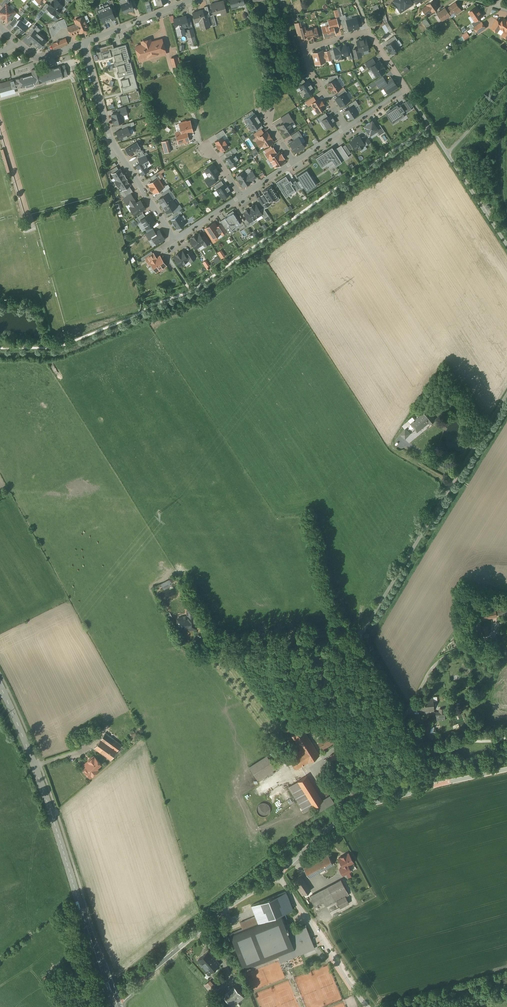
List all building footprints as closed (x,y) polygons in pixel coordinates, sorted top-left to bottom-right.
[(47,8),(49,10),(55,15),(57,13),(58,13),(61,9),(60,9),(63,6),(63,5),(59,2),(57,0),(54,0),(53,2),(52,1),(49,5),(47,8)] [(124,13),(134,9),(130,0),(119,0),(124,13)] [(232,12),(243,9),(245,13),(248,12),(245,3),(244,3),(243,0),(228,0),(232,12)] [(390,1),(398,15),(414,4),(412,0),(392,0),(390,1)] [(418,8),(425,18),(438,8),(432,0),(430,0),(418,8)] [(222,1),(210,5),(212,14),(220,12),(221,17),(226,15),(222,1)] [(462,11),(455,2),(445,9),(452,18),(462,11)] [(116,19),(110,4),(108,5),(108,3),(98,7),(98,8),(97,9),(103,24),(116,19)] [(6,4),(3,8),(0,12),(0,17),(6,22),(15,12),(6,4)] [(475,7),(468,12),(475,22),(482,17),(475,7)] [(445,8),(436,14),(441,21),(450,15),(445,9),(445,8)] [(202,10),(192,13),(194,22),(198,22),(200,30),(207,28),(202,10)] [(197,45),(188,14),(171,19),(177,39),(187,35),(191,47),(197,45)] [(345,15),(339,16),(341,25),(347,23),(346,21),(347,21),(345,15)] [(84,16),(79,18),(80,19),(75,21),(76,24),(71,26),(74,32),(74,34),(79,31),(80,32),(84,30),(84,31),(89,29),(88,27),(88,26),(87,23),(86,23),(84,16)] [(495,20),(490,28),(497,32),(499,28),(504,31),(502,35),(506,38),(506,20),(503,17),(500,22),(495,20)] [(18,18),(12,26),(21,34),(28,26),(18,18)] [(57,21),(50,29),(53,37),(62,27),(68,28),(64,18),(57,21)] [(347,21),(346,21),(347,23),(349,30),(359,28),(356,18),(347,21)] [(336,19),(328,21),(329,25),(332,24),(333,27),(338,26),(336,19)] [(391,29),(387,22),(384,24),(382,20),(375,24),(378,28),(381,26),(385,33),(391,29)] [(485,27),(481,21),(472,28),(477,34),(485,27)] [(329,25),(322,27),(324,37),(335,34),(333,27),(332,24),(329,25)] [(305,31),(304,27),(296,29),(297,34),(301,33),(302,38),(307,36),(306,31),(305,31)] [(316,28),(306,31),(307,36),(308,40),(311,39),(312,40),(316,39),(315,38),(318,37),(316,28)] [(37,32),(34,30),(27,38),(40,49),(47,40),(44,38),(44,37),(38,31),(37,32)] [(66,38),(52,44),(54,49),(68,43),(66,38)] [(140,45),(134,47),(138,62),(165,55),(161,39),(150,42),(149,39),(139,41),(140,45)] [(366,39),(357,41),(358,49),(359,51),(360,51),(368,49),(366,39)] [(393,42),(387,46),(392,54),(398,49),(393,42)] [(124,44),(97,52),(99,59),(111,56),(122,93),(137,88),(124,44)] [(339,46),(342,58),(344,57),(344,56),(348,55),(348,53),(346,45),(341,46),(341,45),(339,46)] [(342,58),(339,46),(338,46),(338,47),(333,48),(334,50),(336,58),(339,57),(339,58),(342,58)] [(358,49),(357,49),(357,48),(353,50),(355,58),(361,57),(360,51),(359,51),(358,49)] [(314,65),(326,61),(323,50),(311,53),(314,65)] [(176,57),(169,59),(171,68),(178,66),(176,57)] [(376,64),(372,58),(365,63),(369,69),(371,68),(370,67),(376,64)] [(376,64),(370,67),(371,68),(376,76),(385,71),(383,68),(384,67),(383,65),(382,64),(381,64),(379,61),(376,64)] [(0,83),(0,89),(1,94),(65,77),(63,70),(57,72),(55,67),(40,71),(39,66),(29,69),(31,74),(0,83)] [(383,77),(375,82),(380,89),(383,87),(382,85),(386,82),(383,77)] [(303,78),(295,83),(298,87),(300,86),(299,86),(301,85),(305,82),(303,78)] [(386,82),(382,85),(383,87),(388,93),(397,87),(391,78),(386,82)] [(335,80),(327,85),(332,92),(340,87),(335,80)] [(309,84),(307,81),(305,82),(301,85),(299,86),(300,86),(302,89),(301,90),(303,93),(306,96),(314,91),(312,87),(313,87),(311,84),(309,84)] [(344,88),(337,93),(339,96),(345,93),(347,92),(344,88)] [(339,96),(336,99),(340,106),(342,104),(344,103),(344,104),(347,101),(349,100),(345,93),(339,96)] [(126,94),(118,96),(120,104),(128,102),(126,94)] [(312,97),(305,101),(308,106),(311,104),(316,101),(313,97),(313,96),(312,97)] [(316,101),(311,104),(317,112),(317,113),(325,108),(325,107),(323,104),(324,104),(322,101),(321,101),(320,98),(319,98),(316,101)] [(406,101),(385,114),(391,123),(412,110),(406,101)] [(117,113),(111,115),(113,125),(124,122),(123,116),(127,114),(125,106),(116,109),(117,113)] [(352,107),(344,111),(349,119),(357,114),(352,107)] [(254,113),(244,119),(248,125),(258,118),(256,116),(254,113)] [(288,113),(281,117),(283,121),(284,122),(288,120),(289,122),(293,120),(288,113)] [(325,113),(318,118),(319,120),(320,122),(322,120),(328,116),(325,113)] [(328,116),(322,120),(327,128),(335,123),(334,120),(334,119),(333,120),(333,119),(332,118),(333,118),(332,117),(332,118),(330,115),(328,116)] [(258,118),(248,125),(252,131),(262,124),(260,121),(258,118)] [(284,122),(279,126),(281,129),(283,132),(285,135),(294,130),(289,122),(288,120),(284,122)] [(372,120),(369,122),(369,121),(366,124),(364,126),(369,135),(375,131),(378,129),(376,127),(372,120)] [(186,121),(181,122),(182,123),(179,124),(181,131),(182,134),(188,133),(193,131),(190,121),(186,122),(186,121)] [(385,132),(380,124),(376,127),(378,129),(375,131),(379,136),(384,132),(385,132)] [(127,126),(115,132),(120,141),(131,135),(127,126)] [(261,128),(254,133),(256,137),(257,136),(263,133),(263,132),(261,128)] [(223,129),(215,134),(218,139),(222,137),(221,136),(225,134),(223,129)] [(302,136),(298,130),(291,135),(294,140),(298,137),(298,138),(302,136)] [(188,133),(182,134),(181,131),(176,133),(178,143),(189,140),(187,134),(188,133)] [(268,134),(267,132),(263,134),(258,137),(259,139),(256,141),(258,144),(260,146),(263,144),(264,147),(273,141),(271,138),(268,134)] [(366,135),(361,138),(362,140),(362,141),(365,144),(365,145),(370,142),(366,135)] [(359,136),(357,138),(356,137),(352,140),(353,140),(350,142),(355,150),(359,148),(360,149),(363,147),(362,146),(365,145),(365,144),(362,141),(362,140),(361,138),(359,136)] [(218,139),(215,142),(217,145),(216,145),(218,149),(219,148),(221,151),(228,147),(226,144),(227,143),(225,140),(224,140),(222,137),(218,139)] [(294,140),(290,143),(296,152),(302,148),(304,147),(298,138),(298,137),(294,140)] [(168,140),(162,142),(163,145),(165,153),(171,151),(168,140)] [(136,143),(127,149),(130,154),(140,148),(136,143)] [(341,145),(334,150),(342,162),(349,157),(341,145)] [(262,151),(272,168),(284,161),(279,151),(275,153),(270,146),(262,151)] [(335,165),(342,162),(334,150),(332,147),(323,152),(315,157),(321,167),(332,160),(335,165)] [(233,155),(226,160),(231,167),(238,163),(233,155)] [(107,166),(110,172),(118,169),(115,162),(107,166)] [(148,171),(143,164),(138,168),(142,175),(148,171)] [(213,164),(205,170),(209,177),(211,179),(213,177),(219,173),(215,168),(213,164)] [(126,177),(120,168),(110,174),(116,183),(126,177)] [(245,170),(236,176),(243,185),(256,176),(252,171),(247,174),(245,170)] [(275,182),(284,197),(285,197),(295,191),(298,191),(300,189),(303,189),(305,192),(311,188),(309,189),(315,185),(312,179),(310,176),(309,174),(307,170),(306,170),(296,176),(297,180),(295,182),(295,180),(290,183),(290,180),(287,181),(287,179),(285,176),(275,182)] [(148,182),(158,176),(157,173),(146,179),(148,182)] [(131,186),(126,177),(116,183),(121,192),(131,186)] [(213,177),(211,179),(209,177),(205,180),(208,185),(209,186),(216,181),(213,177)] [(148,184),(154,193),(164,187),(158,178),(148,184)] [(184,180),(188,186),(192,183),(188,178),(184,180)] [(216,189),(222,198),(231,192),(225,183),(216,189)] [(271,186),(262,191),(269,202),(274,199),(276,202),(276,201),(279,199),(272,187),(271,186)] [(130,193),(122,198),(126,205),(128,204),(129,205),(135,201),(130,193)] [(168,193),(158,199),(161,204),(160,204),(162,206),(172,200),(168,193)] [(262,197),(261,195),(257,198),(261,205),(265,202),(262,197)] [(140,199),(130,206),(135,214),(145,207),(140,199)] [(172,200),(162,206),(164,209),(164,208),(167,213),(177,206),(172,200)] [(259,211),(256,205),(254,206),(253,205),(250,207),(251,208),(250,208),(256,218),(261,214),(259,211)] [(256,218),(250,208),(249,209),(248,208),(245,210),(246,212),(244,213),(248,218),(250,221),(256,218)] [(264,208),(259,211),(261,214),(264,218),(268,215),(266,211),(264,208)] [(239,222),(232,212),(219,220),(226,231),(239,222)] [(155,223),(149,214),(141,219),(142,221),(147,229),(155,223)] [(171,220),(177,229),(185,223),(179,214),(171,220)] [(248,218),(243,221),(248,227),(249,226),(252,224),(250,221),(248,218)] [(153,228),(145,233),(149,239),(152,237),(151,235),(155,233),(153,228)] [(155,233),(151,235),(152,237),(156,244),(165,238),(159,230),(155,233)] [(199,234),(196,235),(196,234),(192,237),(193,237),(190,239),(196,248),(203,243),(205,242),(201,237),(199,234)] [(210,242),(205,234),(201,237),(205,242),(203,243),(204,246),(210,242)] [(222,249),(217,251),(219,258),(225,256),(222,249)] [(190,251),(186,254),(187,256),(189,259),(190,261),(195,258),(190,251)] [(183,252),(180,253),(180,252),(176,255),(176,256),(174,257),(180,265),(184,263),(183,262),(189,259),(187,256),(186,254),(185,255),(183,252)] [(153,254),(146,258),(145,259),(146,259),(149,263),(149,264),(150,263),(150,262),(154,260),(157,258),(154,254),(154,253),(153,253),(153,254)] [(166,265),(160,256),(159,256),(157,258),(154,260),(150,262),(150,263),(156,271),(156,272),(156,271),(165,265),(165,266),(166,265)] [(206,269),(210,266),(205,260),(202,262),(206,269)] [(428,410),(410,423),(417,432),(429,423),(430,424),(436,420),(428,410)] [(405,439),(411,433),(405,428),(400,435),(405,439)] [(497,607),(499,617),(506,615),(506,611),(506,605),(497,607)] [(495,608),(481,611),(483,621),(497,618),(495,608)] [(186,618),(175,619),(176,627),(186,627),(186,631),(196,631),(196,628),(200,627),(199,616),(196,616),(196,610),(186,610),(186,618)] [(479,618),(471,618),(472,634),(480,633),(479,618)] [(433,698),(420,699),(421,711),(434,710),(433,698)] [(445,720),(444,708),(438,709),(438,714),(435,714),(435,721),(445,720)] [(288,732),(296,729),(292,719),(284,723),(288,732)] [(425,727),(429,738),(435,736),(430,725),(425,727)] [(299,750),(288,757),(295,769),(319,755),(303,728),(290,735),(299,750)] [(332,743),(326,732),(316,738),(322,749),(332,743)] [(121,746),(104,734),(94,749),(111,761),(121,746)] [(100,765),(93,756),(78,768),(88,780),(98,771),(96,768),(100,765)] [(257,780),(274,769),(266,756),(249,766),(257,780)] [(320,801),(305,776),(286,788),(303,813),(312,807),(316,814),(334,803),(329,795),(320,801)] [(267,803),(266,803),(264,802),(262,802),(260,803),(258,805),(257,807),(256,808),(256,811),(257,813),(259,814),(261,815),(264,816),(266,815),(268,814),(269,812),(270,810),(270,807),(269,805),(267,803)] [(348,852),(337,858),(341,868),(339,869),(342,876),(350,871),(348,866),(354,863),(348,852)] [(326,853),(303,866),(309,878),(333,866),(326,853)] [(301,897),(311,891),(301,876),(292,882),(301,897)] [(341,880),(308,896),(313,906),(323,901),(325,906),(335,901),(339,909),(349,904),(345,897),(349,895),(341,880)] [(242,930),(229,935),(244,971),(278,957),(280,962),(313,949),(304,926),(288,933),(281,914),(293,910),(285,892),(249,907),(254,917),(239,923),(242,930)] [(216,967),(220,964),(208,951),(198,960),(209,973),(212,970),(214,972),(215,973),(218,970),(218,969),(216,967)] [(211,994),(217,989),(209,980),(203,985),(211,994)] [(234,986),(223,996),(233,1006),(244,997),(234,986)]
